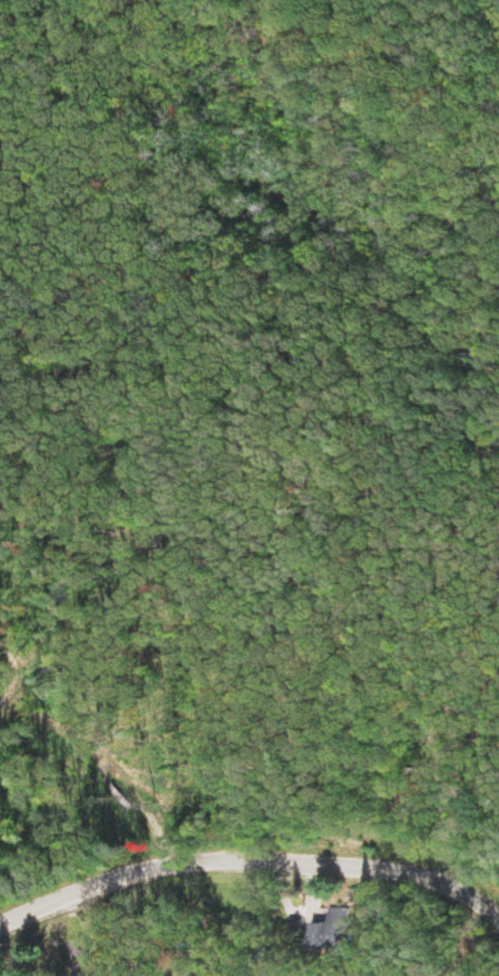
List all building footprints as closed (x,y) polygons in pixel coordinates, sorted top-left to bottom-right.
[(355,950),(355,924),(319,924),(319,950),(355,950)]
